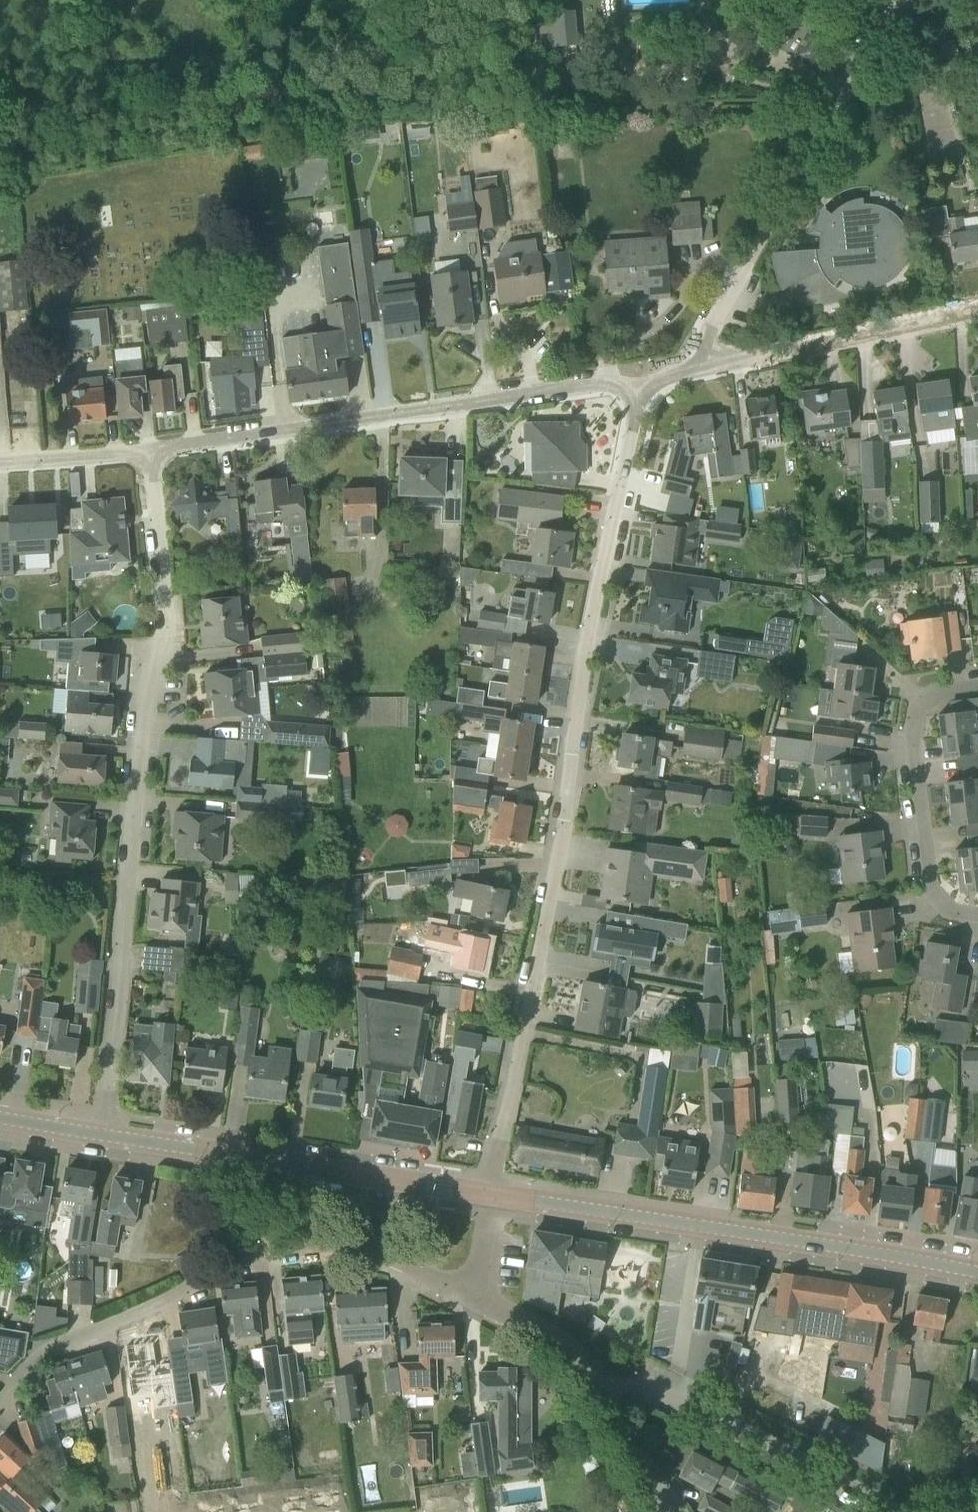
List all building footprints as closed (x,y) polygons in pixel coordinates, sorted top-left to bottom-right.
[(573,12),(537,15),(541,48),(576,45),(573,12)] [(796,59),(808,66),(820,74),(837,46),(813,32),(796,59)] [(581,60),(578,71),(589,74),(593,64),(581,60)] [(352,126),(355,143),(380,139),(378,122),(352,126)] [(303,137),(305,150),(338,144),(336,131),(303,137)] [(277,155),(275,142),(241,148),(244,160),(277,155)] [(469,176),(459,178),(461,193),(471,192),(469,176)] [(475,180),(476,191),(473,192),(479,231),(506,227),(500,189),(497,188),(496,177),(475,180)] [(445,206),(449,234),(476,230),(473,203),(445,206)] [(670,206),(673,244),(701,242),(698,204),(670,206)] [(929,219),(932,238),(948,236),(952,263),(977,259),(977,230),(966,231),(963,217),(947,219),(945,206),(927,209),(929,219)] [(816,257),(815,257),(816,259),(816,261),(817,263),(818,265),(818,267),(819,268),(819,269),(820,269),(820,270),(820,271),(822,274),(824,278),(827,281),(830,284),(833,286),(839,279),(844,273),(856,280),(854,285),(858,286),(861,286),(865,287),(868,287),(872,286),(875,286),(878,285),(882,284),(885,282),(888,281),(891,279),(893,276),(896,274),(898,271),(900,268),(902,265),(903,262),(905,259),(905,256),(906,252),(906,249),(906,245),(906,242),(906,238),(905,235),(904,232),(902,229),(900,226),(898,223),(896,220),(894,218),(891,215),(888,213),(885,211),(882,210),(879,209),(876,208),(872,207),(869,207),(865,207),(862,207),(858,208),(855,208),(852,210),(848,211),(845,213),(843,215),(840,217),(837,219),(835,222),(833,225),(831,228),(830,231),(829,234),(828,237),(827,241),(827,244),(827,248),(827,251),(827,255),(816,257)] [(429,229),(415,230),(416,243),(431,241),(429,229)] [(367,231),(351,233),(354,251),(354,253),(369,251),(367,231)] [(273,233),(253,235),(256,260),(276,258),(273,233)] [(644,289),(645,299),(669,297),(664,239),(605,243),(608,291),(644,289)] [(321,333),(281,339),(290,403),(347,395),(343,363),(342,364),(341,358),(363,355),(355,301),(347,243),(317,247),(329,332),(328,332),(321,333)] [(799,251),(771,254),(771,255),(771,256),(772,258),(772,259),(772,263),(773,266),(773,268),(774,269),(774,271),(774,272),(775,274),(776,277),(777,279),(777,281),(778,284),(779,285),(779,286),(780,287),(780,288),(782,290),(807,278),(806,276),(805,274),(804,272),(803,270),(802,267),(802,264),(801,262),(801,261),(800,258),(800,256),(800,255),(799,253),(799,251)] [(566,252),(541,255),(547,292),(572,289),(566,252)] [(515,297),(545,292),(539,253),(493,259),(499,303),(516,300),(515,297)] [(435,274),(431,275),(437,327),(457,325),(457,327),(460,332),(470,330),(472,325),(471,323),(473,323),(470,303),(466,271),(460,272),(459,259),(434,263),(435,274)] [(28,310),(22,260),(0,263),(0,313),(28,310)] [(371,264),(356,266),(357,275),(359,295),(379,292),(386,338),(403,335),(403,336),(407,336),(407,335),(414,334),(414,335),(420,334),(413,286),(412,286),(410,272),(394,274),(392,261),(371,264)] [(259,296),(235,298),(239,332),(247,331),(248,344),(264,342),(259,296)] [(144,310),(149,347),(187,342),(183,306),(144,310)] [(46,316),(47,329),(69,327),(70,336),(90,334),(92,347),(110,346),(106,309),(46,316)] [(251,358),(211,361),(212,372),(215,409),(221,408),(221,409),(249,407),(249,406),(255,405),(252,368),(251,358)] [(121,364),(115,364),(116,379),(120,418),(131,417),(141,416),(139,392),(144,391),(142,361),(132,363),(121,364)] [(162,366),(163,380),(149,382),(152,414),(175,412),(173,400),(184,399),(180,365),(162,366)] [(65,387),(68,423),(106,419),(102,377),(78,379),(78,386),(65,387)] [(961,475),(977,473),(977,459),(975,441),(977,440),(977,377),(969,379),(974,410),(961,412),(966,442),(961,443),(961,475)] [(956,429),(953,409),(952,409),(951,402),(948,382),(915,387),(918,407),(919,414),(921,414),(924,433),(956,429)] [(875,442),(860,442),(861,467),(860,467),(861,491),(884,490),(882,444),(910,439),(907,425),(906,409),(903,389),(872,393),(879,436),(874,437),(875,442)] [(851,428),(846,391),(823,394),(822,390),(797,394),(800,416),(803,415),(806,438),(824,435),(824,431),(851,428)] [(744,401),(750,443),(780,438),(774,397),(744,401)] [(671,449),(660,492),(670,495),(688,500),(693,480),(684,477),(690,457),(706,454),(710,479),(733,477),(732,475),(742,474),(740,455),(730,456),(727,433),(724,413),(683,419),(685,432),(675,433),(673,442),(676,443),(675,449),(671,449)] [(524,424),(524,443),(530,443),(530,473),(531,473),(531,484),(551,486),(551,471),(586,471),(586,446),(578,446),(578,423),(569,423),(569,422),(565,422),(565,423),(524,424)] [(859,439),(843,440),(847,470),(860,467),(861,467),(860,442),(859,439)] [(752,449),(739,450),(740,455),(742,474),(742,476),(755,474),(752,449)] [(411,497),(410,506),(441,507),(440,523),(461,524),(462,489),(456,489),(457,481),(444,480),(444,460),(400,459),(399,496),(411,497)] [(283,526),(286,525),(288,537),(307,535),(302,485),(286,487),(285,478),(253,482),(256,507),(253,508),(255,521),(260,525),(270,523),(274,519),(273,513),(275,513),(279,516),(281,515),(283,526)] [(178,490),(179,500),(173,507),(180,512),(181,522),(190,521),(198,528),(205,520),(227,518),(230,550),(242,549),(239,519),(237,499),(227,500),(227,496),(211,498),(210,487),(202,488),(194,481),(187,489),(178,490)] [(937,482),(917,483),(919,523),(939,523),(937,482)] [(357,537),(357,538),(377,538),(375,490),(342,491),(343,521),(344,521),(344,537),(357,537)] [(497,511),(496,520),(527,524),(537,525),(532,563),(530,563),(501,559),(500,572),(551,578),(552,567),(568,569),(573,533),(559,531),(564,499),(551,498),(499,491),(497,511)] [(124,517),(122,499),(82,503),(83,508),(69,510),(71,534),(73,534),(76,567),(77,574),(109,571),(109,562),(128,560),(124,518),(127,518),(127,517),(124,517)] [(0,545),(0,577),(13,576),(12,555),(26,554),(48,552),(48,538),(56,538),(54,506),(35,507),(29,507),(9,509),(11,545),(0,545)] [(657,526),(652,560),(672,563),(695,566),(700,534),(704,535),(707,521),(684,518),(666,515),(664,515),(664,516),(663,527),(657,526)] [(703,540),(738,544),(741,525),(707,521),(704,535),(703,540)] [(882,559),(865,561),(866,578),(883,576),(882,559)] [(289,564),(293,576),(307,571),(303,560),(289,564)] [(640,616),(639,622),(658,625),(657,630),(687,634),(690,613),(689,613),(691,600),(717,604),(718,590),(720,580),(669,573),(646,570),(644,586),(651,587),(648,607),(646,607),(641,606),(640,616)] [(316,581),(325,647),(353,644),(344,578),(316,581)] [(510,597),(507,616),(527,620),(547,624),(552,595),(533,591),(525,590),(512,587),(510,597)] [(835,669),(832,691),(871,696),(871,695),(874,669),(854,666),(858,636),(808,592),(803,614),(821,617),(820,632),(828,633),(823,666),(830,667),(830,668),(835,669)] [(201,632),(203,647),(248,643),(246,619),(241,619),(239,598),(202,601),(204,622),(206,622),(207,631),(201,632)] [(479,611),(476,629),(476,630),(485,631),(502,633),(505,615),(479,611)] [(73,622),(82,633),(96,623),(87,612),(73,622)] [(905,623),(899,624),(902,646),(909,645),(911,661),(945,657),(945,653),(960,651),(955,612),(936,615),(936,618),(905,622),(905,623)] [(60,614),(46,615),(47,629),(61,628),(60,614)] [(476,630),(476,629),(460,627),(458,643),(484,646),(485,631),(476,630)] [(304,652),(302,634),(261,637),(263,656),(264,656),(304,652)] [(40,640),(39,651),(55,651),(56,640),(40,640)] [(508,671),(508,672),(539,677),(544,648),(494,641),(491,669),(508,671)] [(748,641),(746,654),(768,658),(767,660),(789,663),(791,648),(748,641)] [(695,678),(731,683),(735,656),(699,651),(695,678)] [(77,680),(95,681),(115,683),(117,655),(79,652),(77,680)] [(241,670),(205,674),(207,692),(213,691),(215,718),(253,714),(250,682),(278,680),(277,675),(307,672),(305,652),(304,652),(264,656),(264,657),(240,659),(240,661),(241,670)] [(644,708),(667,711),(669,693),(682,695),(687,661),(651,655),(648,676),(632,674),(628,702),(644,704),(644,708)] [(539,677),(508,672),(506,684),(489,682),(487,697),(535,704),(539,677)] [(455,703),(460,704),(481,707),(482,706),(484,691),(458,687),(455,703)] [(64,731),(91,734),(111,735),(113,706),(88,704),(89,692),(67,690),(64,731)] [(871,696),(832,691),(828,717),(875,724),(879,696),(871,695),(871,696)] [(941,737),(977,732),(977,698),(971,699),(972,711),(938,715),(941,737)] [(498,735),(496,748),(528,753),(532,724),(497,719),(499,708),(482,706),(481,707),(460,704),(458,719),(483,723),(482,733),(498,735)] [(264,743),(328,748),(330,726),(266,721),(264,743)] [(18,739),(44,741),(46,724),(19,722),(18,739)] [(723,739),(725,730),(685,725),(681,754),(720,760),(720,759),(738,761),(742,742),(723,739)] [(815,743),(851,748),(854,731),(813,725),(811,742),(815,743)] [(963,769),(977,767),(977,732),(941,737),(943,759),(956,757),(957,770),(963,769)] [(654,739),(643,737),(623,735),(621,750),(616,752),(615,760),(619,763),(619,766),(634,769),(633,777),(657,780),(661,757),(670,758),(672,742),(654,740),(654,739)] [(812,764),(815,743),(776,737),(773,759),(812,764)] [(191,760),(189,785),(233,789),(233,785),(235,765),(245,765),(247,742),(227,740),(217,739),(197,738),(196,752),(195,761),(191,760)] [(74,755),(75,743),(59,742),(56,782),(103,785),(105,757),(74,755)] [(532,765),(533,756),(531,754),(528,754),(528,753),(496,748),(494,760),(478,758),(476,769),(454,766),(453,779),(453,780),(487,786),(489,775),(524,780),(526,766),(530,766),(532,765)] [(329,770),(330,749),(316,749),(315,770),(329,770)] [(873,790),(869,762),(851,764),(851,759),(825,762),(828,783),(839,782),(841,794),(873,790)] [(949,805),(977,801),(977,767),(963,769),(964,781),(946,783),(949,805)] [(487,786),(453,780),(452,811),(482,815),(483,807),(493,809),(492,811),(498,812),(497,819),(492,819),(488,842),(508,846),(509,840),(525,843),(528,824),(525,823),(528,807),(507,804),(508,799),(486,795),(487,786)] [(609,828),(629,831),(654,835),(658,811),(661,811),(662,801),(699,806),(702,787),(665,782),(664,793),(615,787),(614,796),(616,797),(614,811),(612,810),(609,828)] [(238,786),(237,802),(261,804),(261,803),(277,805),(285,805),(287,790),(287,786),(261,784),(261,788),(245,786),(238,786)] [(17,806),(19,790),(0,788),(0,805),(17,806)] [(287,790),(285,805),(298,806),(299,792),(287,790)] [(758,797),(757,806),(765,807),(766,798),(758,797)] [(949,805),(952,827),(977,823),(977,801),(949,805)] [(87,821),(89,806),(50,802),(47,838),(55,838),(53,861),(71,863),(71,858),(92,860),(96,822),(87,821)] [(236,807),(235,818),(276,821),(277,805),(261,803),(261,804),(237,802),(236,807)] [(196,860),(220,862),(224,816),(175,812),(173,829),(178,829),(176,858),(196,860)] [(798,836),(826,838),(827,817),(800,815),(800,816),(786,815),(784,833),(798,834),(798,836)] [(737,830),(729,835),(730,844),(738,848),(746,843),(745,834),(737,830)] [(839,867),(841,885),(884,879),(881,859),(885,858),(881,831),(837,837),(840,866),(839,867)] [(957,872),(977,870),(977,835),(967,836),(968,849),(955,850),(957,872)] [(604,865),(608,865),(606,873),(605,873),(601,897),(647,904),(652,875),(702,881),(706,853),(635,843),(634,854),(606,850),(604,865)] [(451,844),(450,860),(466,860),(469,848),(451,844)] [(755,856),(742,857),(743,866),(755,865),(755,856)] [(416,871),(407,873),(409,887),(451,882),(448,863),(416,867),(416,871)] [(957,872),(960,894),(977,892),(977,870),(957,872)] [(224,878),(224,905),(238,904),(237,873),(225,873),(225,878),(224,878)] [(53,894),(90,896),(90,875),(55,876),(53,894)] [(716,880),(718,904),(731,903),(729,878),(716,880)] [(149,929),(171,931),(171,936),(185,938),(188,915),(197,917),(200,883),(162,879),(160,894),(152,893),(149,929)] [(469,913),(502,920),(507,892),(455,881),(451,897),(471,901),(469,913)] [(314,900),(345,900),(345,883),(314,883),(314,900)] [(308,894),(295,895),(295,906),(309,905),(308,894)] [(781,910),(783,927),(799,925),(799,928),(826,924),(823,904),(781,910)] [(894,931),(891,908),(845,914),(853,973),(895,968),(892,943),(895,942),(894,931)] [(450,914),(449,923),(466,926),(468,917),(450,914)] [(605,925),(600,924),(598,934),(594,933),(590,958),(610,962),(611,955),(631,958),(630,965),(649,968),(654,935),(685,940),(687,925),(636,916),(634,930),(605,925)] [(353,980),(360,980),(417,984),(425,947),(453,954),(451,965),(481,971),(487,940),(459,934),(460,932),(429,925),(426,938),(411,935),(407,950),(391,947),(386,970),(354,968),(353,980)] [(272,939),(273,954),(285,953),(284,938),(272,939)] [(919,976),(918,980),(934,983),(930,1008),(960,1013),(967,976),(953,974),(958,948),(927,942),(923,960),(920,960),(917,976),(919,976)] [(774,954),(773,943),(763,944),(764,955),(774,954)] [(180,970),(182,948),(166,947),(165,969),(180,970)] [(704,962),(703,982),(722,983),(720,962),(704,962)] [(73,1014),(97,1016),(100,974),(77,972),(73,1014)] [(17,1031),(16,1033),(18,1034),(33,1036),(35,1036),(36,1034),(39,1017),(44,981),(25,978),(20,1014),(17,1031)] [(435,1005),(458,1007),(461,988),(417,984),(360,980),(359,987),(355,987),(359,1067),(362,1068),(364,1101),(376,1103),(370,1134),(434,1146),(448,1065),(440,1063),(441,1056),(431,1054),(430,1064),(418,1062),(428,1000),(383,992),(436,998),(435,1005)] [(583,1005),(579,1030),(618,1037),(622,1016),(629,1017),(633,1013),(636,996),(635,991),(584,982),(579,1004),(583,1005)] [(247,1095),(282,1100),(289,1049),(268,1046),(266,1058),(253,1056),(259,1009),(259,989),(240,989),(240,1006),(232,1064),(250,1067),(247,1095)] [(219,1009),(234,1011),(237,992),(222,990),(219,1009)] [(692,1038),(720,1040),(722,1004),(694,1003),(692,1038)] [(832,1007),(835,1026),(855,1024),(852,1004),(832,1007)] [(45,1062),(75,1067),(79,1041),(78,1041),(81,1026),(67,1024),(67,1020),(52,1018),(52,1019),(40,1017),(35,1049),(46,1051),(45,1062)] [(930,1041),(965,1045),(968,1023),(934,1019),(930,1041)] [(129,1082),(169,1085),(170,1065),(173,1024),(154,1022),(152,1042),(132,1040),(129,1082)] [(295,1060),(317,1063),(320,1033),(298,1029),(295,1060)] [(671,1058),(697,1061),(699,1044),(673,1041),(671,1058)] [(205,1090),(222,1092),(227,1048),(207,1045),(207,1049),(186,1047),(182,1082),(206,1085),(205,1090)] [(455,1046),(452,1058),(454,1058),(455,1059),(473,1062),(475,1050),(455,1046)] [(705,1065),(722,1069),(727,1051),(710,1047),(705,1065)] [(314,1076),(310,1103),(342,1108),(345,1080),(347,1068),(352,1069),(355,1050),(347,1049),(346,1056),(333,1054),(330,1078),(314,1076)] [(750,1049),(732,1050),(734,1081),(752,1080),(750,1049)] [(962,1051),(962,1070),(977,1070),(977,1051),(962,1051)] [(621,1064),(615,1070),(621,1076),(627,1070),(621,1064)] [(616,1131),(612,1153),(634,1156),(653,1159),(665,1081),(666,1070),(646,1067),(636,1126),(617,1123),(616,1131)] [(446,1108),(444,1114),(456,1116),(453,1131),(452,1133),(474,1137),(474,1135),(473,1135),(482,1086),(483,1086),(483,1084),(451,1078),(449,1088),(446,1108)] [(774,1080),(777,1123),(798,1122),(795,1078),(774,1080)] [(755,1136),(753,1087),(732,1088),(735,1136),(755,1136)] [(735,1136),(732,1088),(708,1090),(711,1132),(704,1175),(728,1178),(735,1136)] [(903,1139),(921,1141),(927,1100),(924,1100),(924,1101),(908,1099),(903,1139)] [(927,1100),(921,1141),(938,1143),(944,1102),(927,1100)] [(514,1160),(597,1175),(604,1140),(520,1126),(514,1160)] [(861,1178),(864,1151),(863,1150),(864,1137),(850,1135),(845,1176),(840,1176),(838,1194),(843,1195),(841,1212),(867,1215),(871,1179),(861,1178)] [(660,1184),(693,1190),(700,1143),(658,1136),(653,1169),(662,1170),(660,1184)] [(825,1175),(827,1156),(797,1153),(795,1172),(791,1206),(824,1210),(827,1190),(830,1191),(831,1176),(825,1175)] [(743,1154),(739,1187),(737,1207),(772,1211),(776,1178),(763,1176),(765,1157),(743,1154)] [(9,1220),(12,1207),(35,1211),(47,1213),(48,1213),(52,1187),(39,1185),(43,1165),(32,1163),(29,1160),(22,1159),(19,1161),(17,1161),(14,1175),(9,1174),(7,1174),(6,1174),(4,1175),(3,1177),(2,1178),(2,1179),(0,1178),(0,1219),(9,1220)] [(924,1201),(922,1221),(946,1224),(949,1204),(950,1192),(957,1193),(956,1167),(931,1164),(929,1174),(928,1188),(926,1187),(924,1201)] [(61,1200),(59,1215),(70,1217),(66,1242),(89,1246),(99,1188),(92,1186),(94,1174),(67,1169),(63,1189),(61,1200)] [(881,1188),(880,1195),(878,1215),(909,1219),(912,1191),(914,1176),(899,1174),(897,1170),(884,1169),(881,1172),(881,1188)] [(100,1220),(96,1243),(115,1246),(121,1214),(136,1217),(141,1182),(138,1181),(135,1177),(130,1176),(126,1179),(114,1177),(110,1202),(103,1201),(100,1220)] [(953,1233),(977,1238),(977,1178),(962,1176),(957,1214),(953,1233)] [(523,1299),(542,1309),(557,1315),(560,1292),(598,1298),(607,1244),(534,1232),(523,1299)] [(750,1305),(756,1268),(702,1260),(696,1297),(697,1297),(695,1311),(692,1328),(697,1329),(741,1336),(746,1305),(750,1305)] [(760,1306),(752,1331),(771,1334),(774,1315),(794,1319),(792,1334),(873,1347),(877,1322),(887,1323),(889,1310),(892,1290),(849,1284),(781,1273),(778,1292),(777,1297),(768,1295),(766,1307),(760,1306)] [(282,1280),(284,1299),(289,1345),(313,1343),(310,1313),(323,1311),(320,1276),(282,1280)] [(67,1304),(91,1305),(92,1281),(68,1280),(67,1304)] [(260,1336),(256,1282),(220,1285),(223,1316),(231,1315),(234,1339),(260,1336)] [(387,1323),(385,1288),(334,1290),(336,1326),(339,1326),(340,1343),(352,1342),(352,1341),(380,1340),(384,1340),(384,1323),(387,1323)] [(923,1341),(938,1343),(940,1330),(942,1330),(947,1300),(917,1295),(912,1325),(926,1327),(923,1341)] [(214,1308),(178,1313),(180,1324),(184,1354),(202,1351),(207,1386),(228,1383),(221,1338),(219,1339),(214,1308)] [(593,1314),(586,1326),(587,1326),(598,1332),(604,1321),(593,1314)] [(33,1330),(32,1338),(67,1326),(67,1318),(33,1330)] [(398,1363),(402,1395),(437,1393),(435,1358),(454,1357),(453,1323),(417,1324),(419,1362),(398,1363)] [(0,1330),(0,1371),(7,1373),(22,1357),(26,1334),(0,1330)] [(732,1342),(725,1364),(735,1366),(741,1344),(732,1342)] [(879,1401),(890,1402),(896,1364),(899,1344),(898,1344),(898,1343),(891,1342),(889,1350),(886,1350),(879,1401)] [(896,1364),(890,1402),(888,1414),(887,1413),(885,1428),(911,1431),(913,1418),(905,1417),(906,1414),(923,1417),(929,1381),(909,1378),(908,1366),(910,1345),(899,1344),(896,1364)] [(284,1401),(278,1355),(276,1345),(261,1347),(269,1403),(284,1401)] [(154,1347),(126,1352),(131,1384),(128,1385),(131,1403),(155,1400),(157,1414),(177,1411),(171,1368),(158,1370),(154,1347)] [(977,1391),(977,1350),(975,1349),(968,1389),(977,1391)] [(50,1395),(46,1396),(54,1424),(81,1415),(79,1408),(107,1399),(104,1386),(112,1383),(102,1351),(50,1367),(54,1378),(46,1381),(50,1395)] [(294,1353),(278,1355),(284,1401),(305,1397),(301,1372),(298,1373),(294,1353)] [(479,1372),(479,1400),(498,1400),(499,1448),(498,1448),(501,1472),(533,1468),(529,1443),(515,1445),(515,1412),(530,1412),(530,1375),(515,1375),(515,1368),(498,1368),(498,1372),(479,1372)] [(333,1376),(340,1423),(368,1419),(366,1403),(359,1404),(354,1374),(333,1376)] [(124,1405),(104,1407),(109,1446),(111,1459),(130,1457),(129,1444),(124,1405)] [(815,1439),(847,1455),(880,1471),(884,1443),(827,1415),(815,1439)] [(35,1456),(43,1453),(37,1433),(33,1418),(17,1423),(24,1444),(35,1456)] [(470,1424),(477,1477),(494,1475),(486,1421),(470,1424)] [(37,1433),(43,1453),(49,1471),(66,1465),(55,1428),(37,1433)] [(406,1433),(410,1467),(432,1466),(431,1432),(406,1433)] [(8,1509),(9,1510),(7,1511),(42,1511),(37,1508),(49,1496),(18,1470),(31,1457),(5,1433),(0,1438),(0,1502),(8,1509)] [(287,1449),(278,1451),(279,1459),(288,1457),(287,1449)] [(716,1482),(773,1511),(775,1511),(783,1496),(693,1449),(679,1476),(710,1492),(716,1482)] [(240,1472),(241,1487),(267,1483),(266,1468),(240,1472)] [(703,1511),(737,1511),(705,1495),(698,1509),(703,1511)] [(348,1498),(336,1499),(338,1507),(350,1506),(348,1498)]
